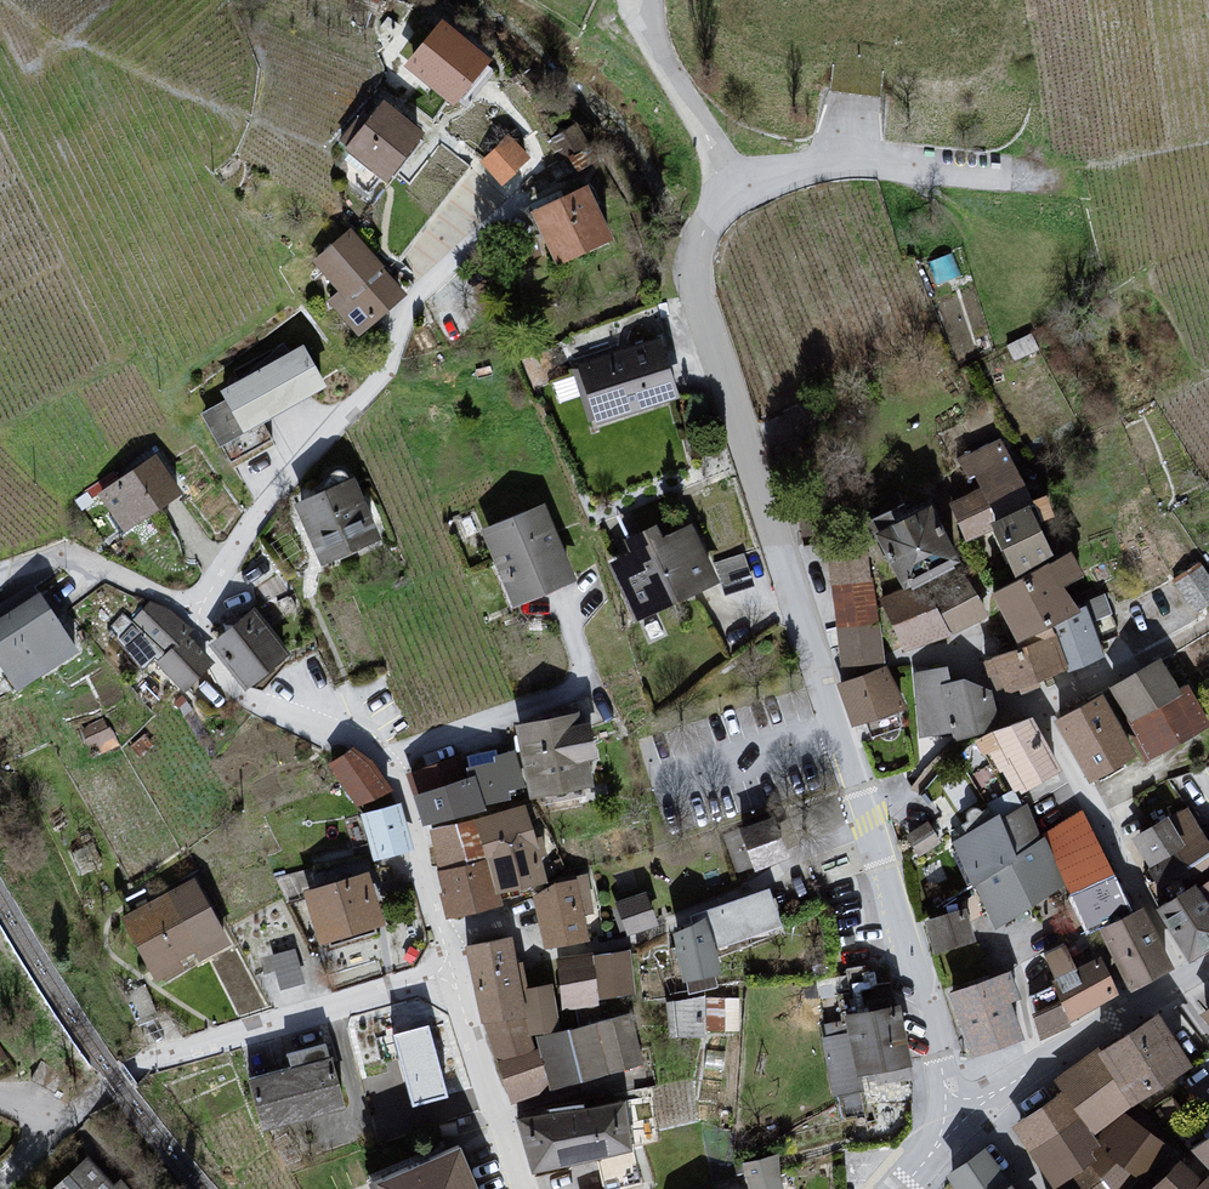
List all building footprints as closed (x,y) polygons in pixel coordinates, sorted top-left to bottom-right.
[(443,24),(401,73),(449,113),(487,69),(443,24)] [(382,107),(342,154),(384,187),(425,141),(382,107)] [(504,179),(534,151),(512,129),(483,157),(504,179)] [(588,188),(529,218),(555,270),(613,246),(588,188)] [(349,236),(311,268),(337,296),(326,306),(345,324),(360,309),(370,324),(402,299),(349,236)] [(576,369),(595,429),(678,403),(658,346),(576,369)] [(299,350),(219,393),(243,435),(325,390),(299,350)] [(1007,444),(959,465),(992,521),(1031,504),(1007,444)] [(126,527),(187,484),(159,445),(98,488),(126,527)] [(293,507),(321,566),(379,543),(354,482),(293,507)] [(932,503),(871,534),(907,591),(963,567),(932,503)] [(1031,504),(992,521),(1018,584),(1056,565),(1031,504)] [(541,510),(480,533),(511,608),(572,584),(541,510)] [(607,567),(635,623),(716,588),(687,531),(662,543),(655,528),(621,546),(627,558),(607,567)] [(867,548),(828,550),(840,669),(885,660),(876,601),(867,548)] [(1018,584),(992,597),(1017,644),(1081,613),(1068,589),(1088,577),(1074,556),(1056,565),(1018,584)] [(966,581),(918,598),(933,605),(948,637),(986,623),(966,581)] [(909,593),(876,601),(903,654),(948,637),(933,605),(918,598),(909,593)] [(0,620),(0,674),(16,697),(78,657),(35,598),(0,620)] [(152,608),(132,625),(162,656),(152,666),(182,697),(207,669),(188,650),(187,635),(152,608)] [(250,613),(208,650),(244,695),(286,660),(250,613)] [(1018,650),(990,662),(1016,698),(1101,659),(1081,613),(1017,644),(1018,650)] [(1103,697),(1145,764),(1208,731),(1208,727),(1194,698),(1173,684),(1161,665),(1103,697)] [(885,671),(836,685),(851,731),(905,712),(885,671)] [(942,675),(911,674),(919,739),(947,736),(938,687),(943,683),(942,675)] [(961,685),(943,683),(938,687),(950,738),(996,731),(991,704),(961,685)] [(1103,697),(1053,724),(1089,784),(1145,764),(1103,697)] [(1031,719),(1003,729),(974,742),(980,760),(989,756),(1008,788),(1021,795),(1057,774),(1031,719)] [(515,731),(529,802),(575,796),(571,774),(599,768),(591,727),(567,732),(565,720),(515,731)] [(325,770),(355,815),(392,797),(351,755),(325,770)] [(469,769),(470,780),(480,811),(510,803),(502,759),(491,761),(492,767),(469,769)] [(415,800),(425,835),(467,824),(471,823),(482,819),(480,811),(470,780),(415,800)] [(399,811),(359,819),(372,866),(409,857),(399,811)] [(523,812),(471,823),(494,896),(545,891),(523,812)] [(1025,812),(947,846),(997,935),(1053,894),(1044,846),(1040,837),(1025,812)] [(1128,839),(1168,902),(1198,884),(1208,878),(1208,848),(1186,815),(1128,839)] [(792,816),(736,831),(750,874),(804,855),(792,816)] [(1080,818),(1040,837),(1044,846),(1084,936),(1130,919),(1080,818)] [(467,824),(425,835),(433,878),(484,867),(467,824)] [(484,867),(433,878),(446,928),(499,911),(494,896),(484,867)] [(368,877),(301,897),(316,951),(383,936),(368,877)] [(1198,884),(1208,904),(1208,878),(1198,884)] [(195,883),(117,921),(151,988),(225,953),(195,883)] [(1154,912),(1176,949),(1193,963),(1208,956),(1208,904),(1198,884),(1168,902),(1154,912)] [(553,888),(531,900),(540,959),(586,951),(580,886),(553,888)] [(644,899),(612,908),(624,945),(653,934),(644,899)] [(965,911),(922,922),(932,958),(974,947),(965,911)] [(1130,919),(1097,935),(1129,997),(1172,974),(1139,915),(1130,919)] [(701,925),(670,940),(681,987),(720,979),(701,925)] [(297,945),(275,951),(283,980),(304,975),(297,945)] [(508,945),(462,952),(481,1031),(521,1025),(526,1025),(520,997),(508,945)] [(1028,1001),(1039,1044),(1117,999),(1095,961),(1078,970),(1064,951),(1036,962),(1050,990),(1028,1001)] [(591,961),(592,964),(598,1004),(631,1002),(627,957),(591,961)] [(592,964),(554,967),(559,1021),(599,1014),(598,1004),(592,964)] [(1004,979),(946,998),(972,1063),(1023,1044),(1004,979)] [(552,989),(520,997),(526,1025),(526,1042),(534,1044),(558,1039),(552,989)] [(741,1028),(740,992),(673,994),(674,1030),(741,1028)] [(896,1010),(844,1019),(857,1078),(907,1070),(896,1010)] [(1197,1020),(1208,1033),(1208,1012),(1197,1020)] [(626,1020),(592,1030),(604,1078),(640,1070),(626,1020)] [(446,1093),(425,1021),(392,1031),(412,1102),(446,1093)] [(1156,1022),(1093,1056),(1130,1107),(1192,1071),(1156,1022)] [(521,1025),(481,1031),(509,1113),(548,1096),(538,1059),(531,1059),(526,1042),(521,1025)] [(558,1039),(534,1044),(538,1059),(548,1096),(604,1078),(592,1030),(558,1039)] [(289,1071),(244,1083),(259,1136),(342,1115),(321,1051),(285,1060),(289,1071)] [(1051,1085),(1060,1096),(1092,1138),(1121,1114),(1130,1107),(1093,1056),(1051,1085)] [(1007,1131),(1052,1188),(1100,1188),(1087,1171),(1106,1157),(1097,1144),(1092,1138),(1060,1096),(1007,1131)] [(620,1110),(517,1126),(528,1178),(629,1158),(620,1110)] [(1121,1114),(1097,1144),(1106,1157),(1087,1171),(1100,1188),(1148,1188),(1149,1188),(1174,1163),(1121,1114)] [(1189,1152),(1208,1175),(1208,1139),(1189,1152)] [(785,1187),(781,1149),(747,1153),(751,1188),(767,1188),(785,1187)] [(375,1185),(377,1188),(474,1188),(456,1152),(375,1185)] [(947,1185),(949,1188),(1008,1188),(1001,1179),(980,1163),(947,1185)] [(1174,1163),(1163,1188),(1208,1188),(1174,1163)] [(62,1188),(109,1188),(89,1165),(62,1188)]
